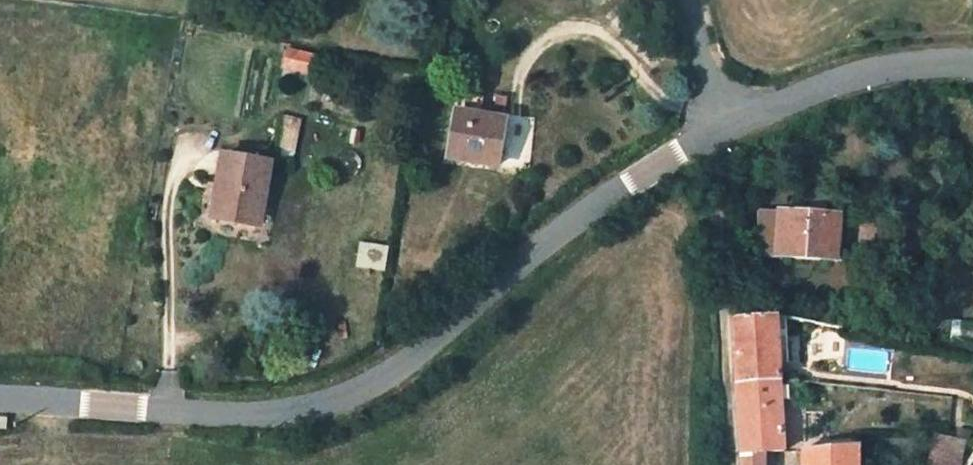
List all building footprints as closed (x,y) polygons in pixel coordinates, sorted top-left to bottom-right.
[(286,47),(280,69),(309,76),(315,54),(286,47)] [(472,174),(476,156),(481,133),(482,124),(447,116),(435,164),(472,174)] [(490,135),(481,133),(476,156),(485,156),(490,135)] [(239,152),(192,143),(181,208),(228,217),(239,152)] [(806,211),(750,204),(743,250),(797,256),(800,231),(804,229),(806,211)] [(725,372),(755,372),(752,305),(705,294),(711,373),(725,372)] [(711,373),(717,464),(733,464),(733,449),(758,441),(755,372),(725,372),(711,373)] [(962,437),(928,436),(928,464),(962,464),(962,437)] [(778,464),(831,464),(833,443),(780,443),(778,464)]
